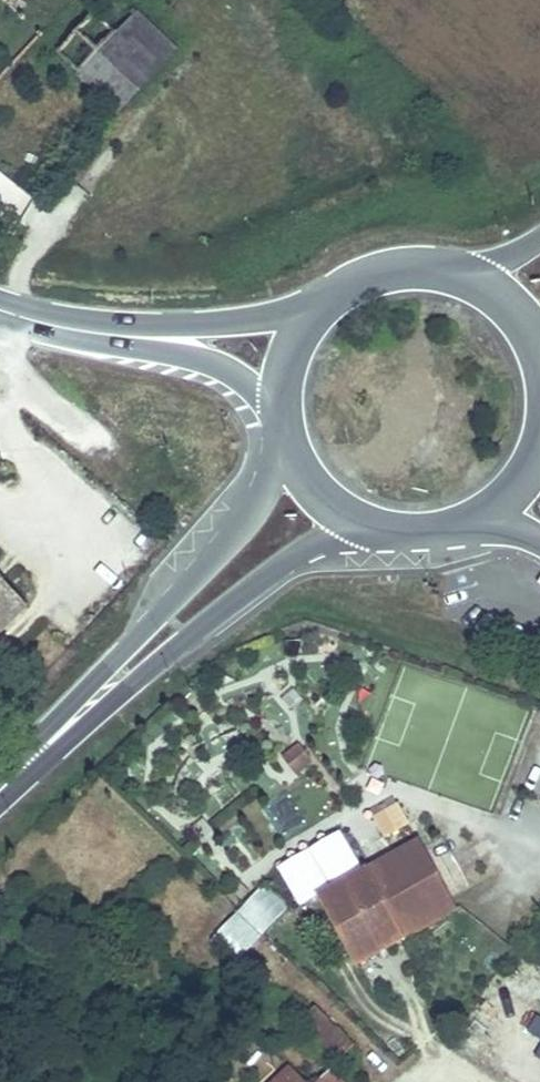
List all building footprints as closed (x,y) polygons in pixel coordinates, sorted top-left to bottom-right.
[(77,26),(109,58),(110,57),(128,37),(88,0),(0,0),(0,30),(40,67),(77,26)] [(77,26),(40,67),(84,106),(120,67),(110,57),(109,58),(77,26)] [(120,67),(84,106),(106,128),(162,67),(128,37),(110,57),(120,67)] [(9,615),(0,605),(0,624),(9,615)] [(301,741),(290,751),(298,761),(310,753),(301,741)] [(359,846),(369,865),(418,839),(404,820),(359,846)] [(369,865),(320,891),(355,959),(454,908),(418,839),(369,865)] [(233,966),(289,908),(263,883),(207,941),(233,966)] [(535,1017),(526,1032),(539,1041),(539,1020),(535,1017)] [(333,1065),(313,1043),(287,1066),(293,1072),(281,1081),(349,1081),(333,1065)]
